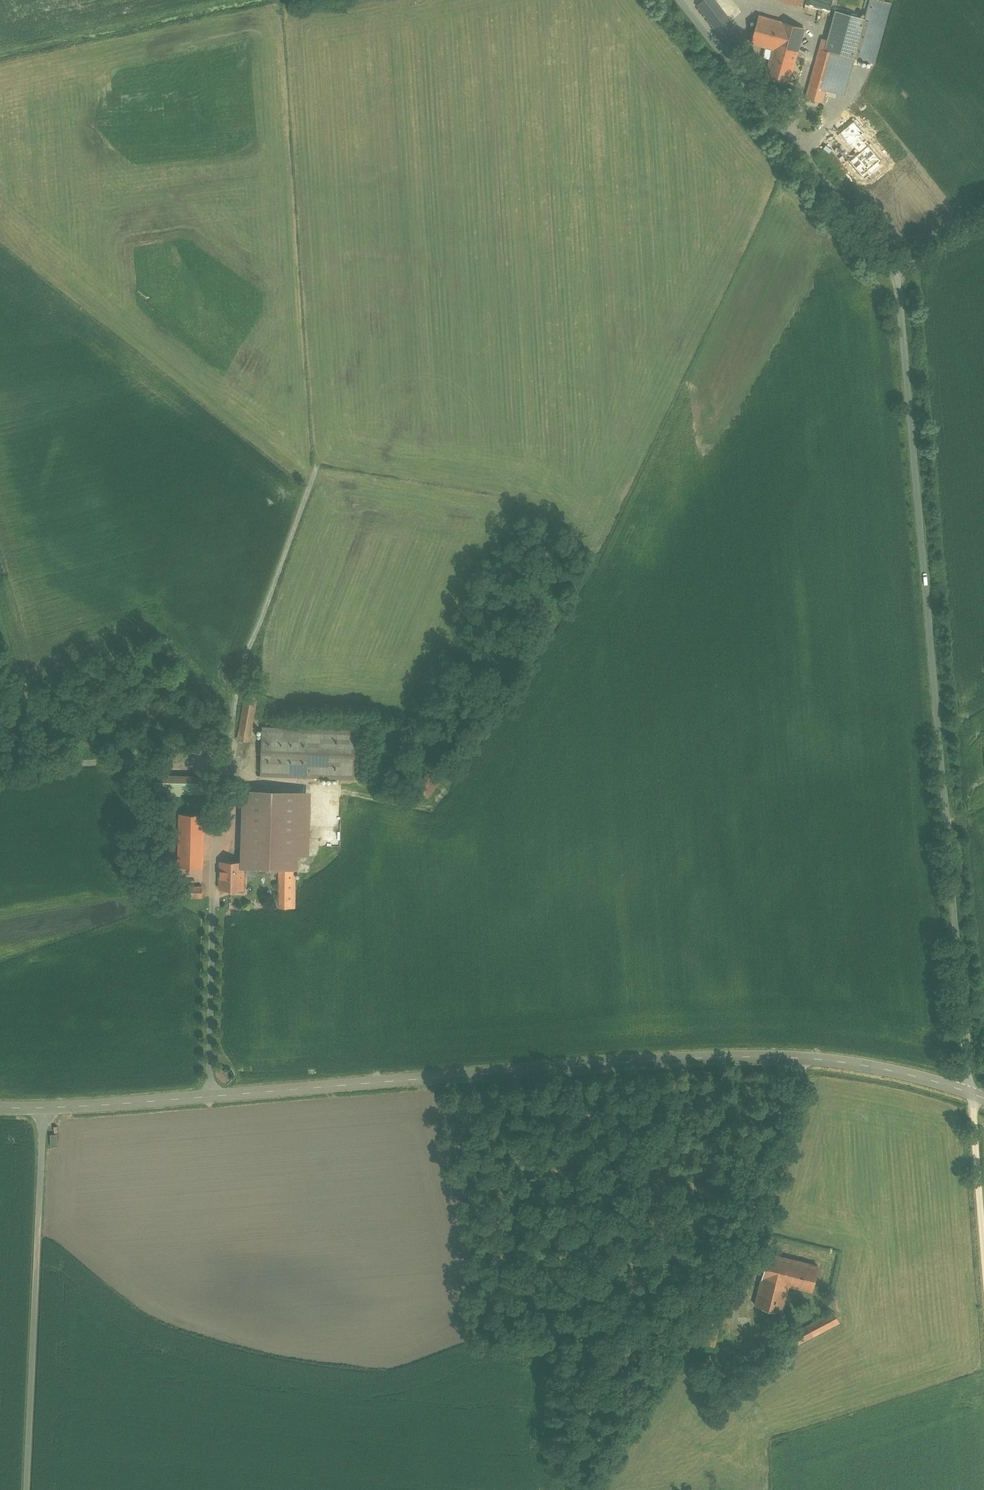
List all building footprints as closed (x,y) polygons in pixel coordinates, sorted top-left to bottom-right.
[(695,3),(729,47),(744,36),(716,0),(699,0),(695,3)] [(880,0),(870,0),(864,19),(865,19),(854,58),(874,63),(891,3),(880,0)] [(836,11),(825,50),(854,58),(865,19),(864,19),(836,11)] [(806,26),(758,15),(751,43),(773,48),(766,76),(793,82),(806,26)] [(825,50),(820,49),(810,85),(826,90),(844,95),(854,58),(825,50)] [(806,98),(822,102),(826,90),(810,85),(806,98)] [(240,740),(252,742),(260,698),(248,695),(240,740)] [(357,779),(359,731),(264,727),(262,776),(357,779)] [(188,743),(184,759),(208,765),(212,748),(188,743)] [(420,789),(429,797),(443,781),(433,773),(420,789)] [(210,776),(157,776),(157,794),(209,795),(210,776)] [(242,862),(222,861),(221,890),(245,891),(246,868),(281,869),(297,870),(312,870),(314,793),(244,791),(242,862)] [(191,813),(189,868),(204,869),(206,814),(191,813)] [(297,870),(281,869),(280,909),(297,909),(297,870)] [(789,1259),(768,1254),(756,1305),(782,1311),(789,1284),(784,1283),(789,1259)] [(818,1266),(789,1259),(784,1283),(789,1284),(813,1290),(818,1266)] [(734,1277),(721,1275),(720,1282),(732,1284),(734,1277)] [(834,1311),(789,1335),(795,1345),(839,1322),(834,1311)] [(701,1369),(687,1361),(682,1370),(696,1378),(701,1369)]
